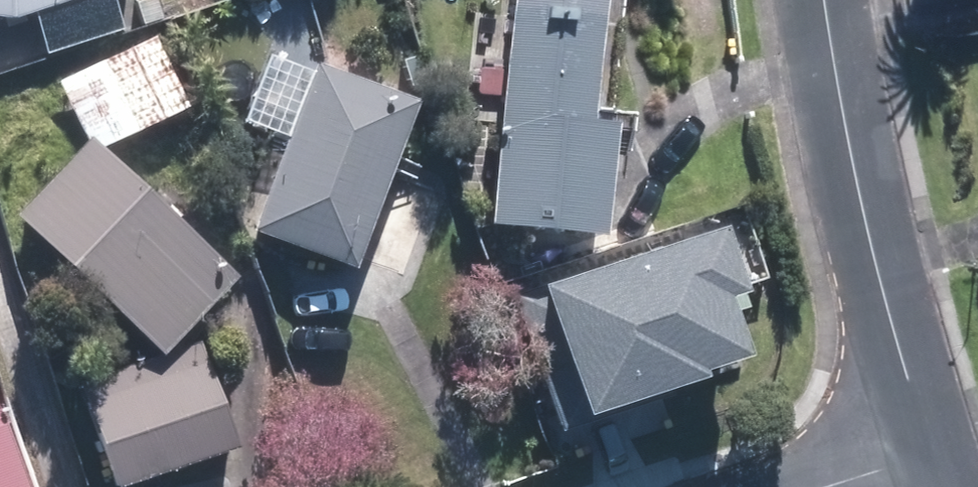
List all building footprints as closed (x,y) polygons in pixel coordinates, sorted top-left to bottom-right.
[(10,14),(55,0),(0,0),(0,13),(10,14)] [(616,12),(527,3),(505,212),(617,224),(629,112),(606,110),(616,12)] [(425,94),(327,57),(265,221),(365,259),(367,253),(406,268),(438,185),(397,169),(425,94)] [(245,266),(100,133),(31,208),(176,341),(245,266)] [(752,353),(733,298),(749,292),(727,227),(552,287),(595,412),(709,374),(707,368),(752,353)] [(96,378),(131,477),(246,438),(211,338),(96,378)] [(15,402),(0,408),(0,486),(45,486),(15,402)]
